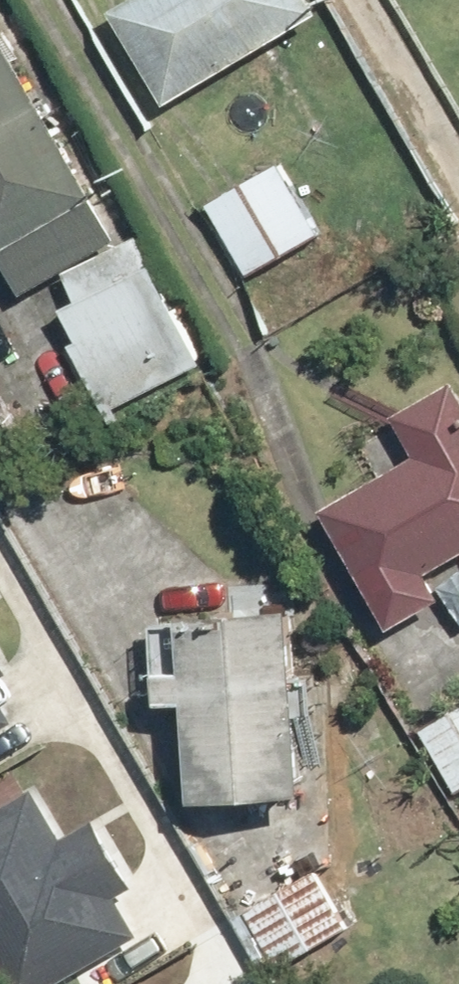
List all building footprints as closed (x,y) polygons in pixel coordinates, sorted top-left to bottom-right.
[(173,107),(329,13),(321,0),(136,0),(116,12),(173,107)] [(0,22),(0,254),(25,297),(125,239),(0,22)] [(326,237),(284,163),(212,204),(253,278),(326,237)] [(212,376),(142,239),(69,276),(81,301),(66,308),(83,341),(76,345),(116,424),(212,376)] [(398,415),(422,456),(329,509),(397,630),(451,599),(436,574),(458,561),(458,381),(398,415)] [(445,585),(458,610),(458,577),(445,585)] [(309,676),(304,607),(193,614),(197,670),(167,672),(169,700),(197,698),(204,801),(317,793),(311,704),(322,703),(320,675),(309,676)] [(14,672),(0,648),(0,680),(14,672)] [(20,724),(0,688),(0,735),(20,724)] [(424,730),(458,790),(458,710),(424,730)] [(0,811),(0,962),(13,983),(64,983),(146,937),(122,896),(139,886),(100,819),(68,838),(40,788),(0,811)] [(322,869),(250,910),(284,969),(356,929),(322,869)]
